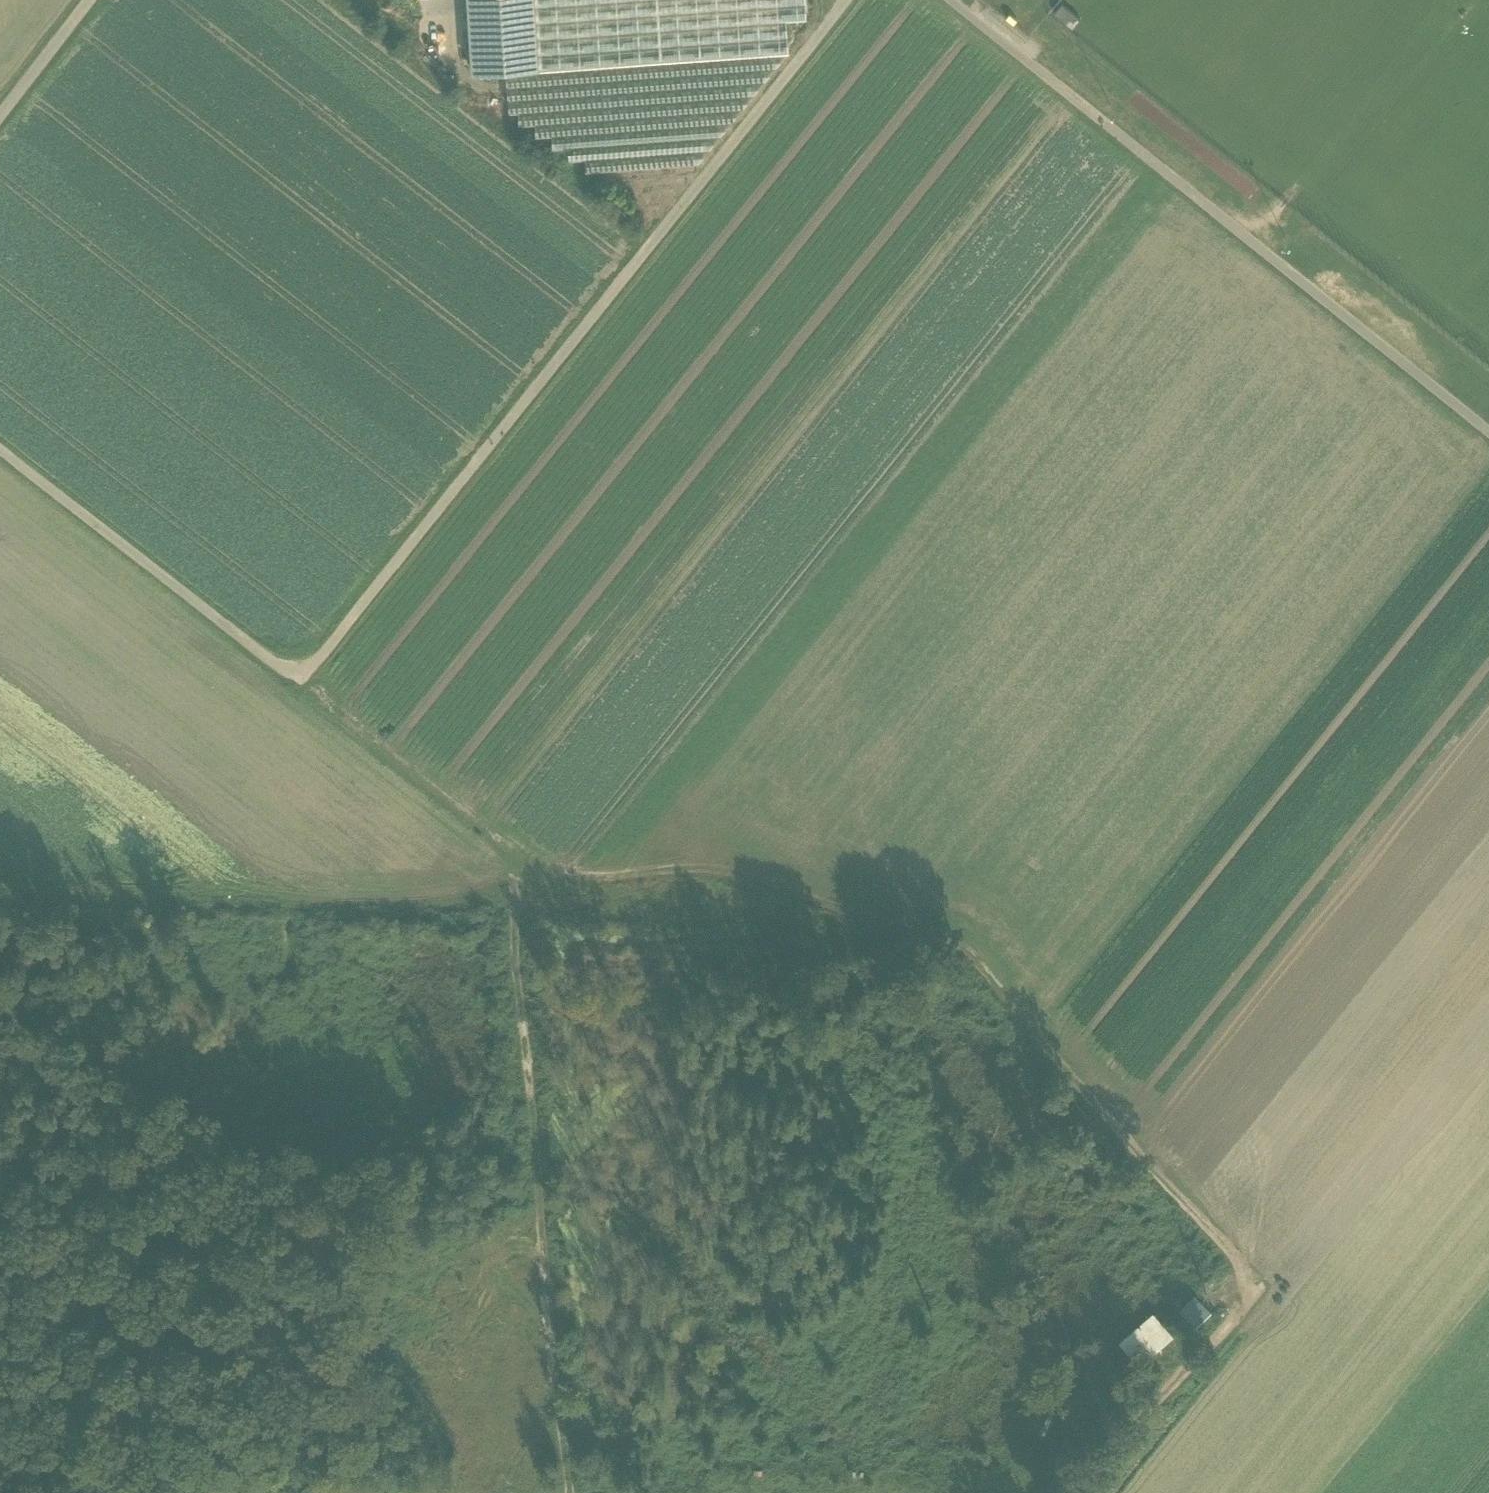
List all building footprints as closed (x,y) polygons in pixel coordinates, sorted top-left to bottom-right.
[(471,17),(472,43),(474,71),(509,70),(540,67),(535,0),(469,0),(471,17)] [(540,67),(788,51),(786,19),(806,18),(805,0),(535,0),(540,67)] [(472,43),(471,17),(451,19),(452,44),(472,43)] [(788,51),(509,70),(511,108),(519,108),(520,121),(537,120),(538,133),(553,132),(554,143),(570,143),(571,155),(587,154),(588,167),(698,160),(788,51)] [(1128,1367),(1169,1336),(1150,1310),(1109,1341),(1128,1367)]
